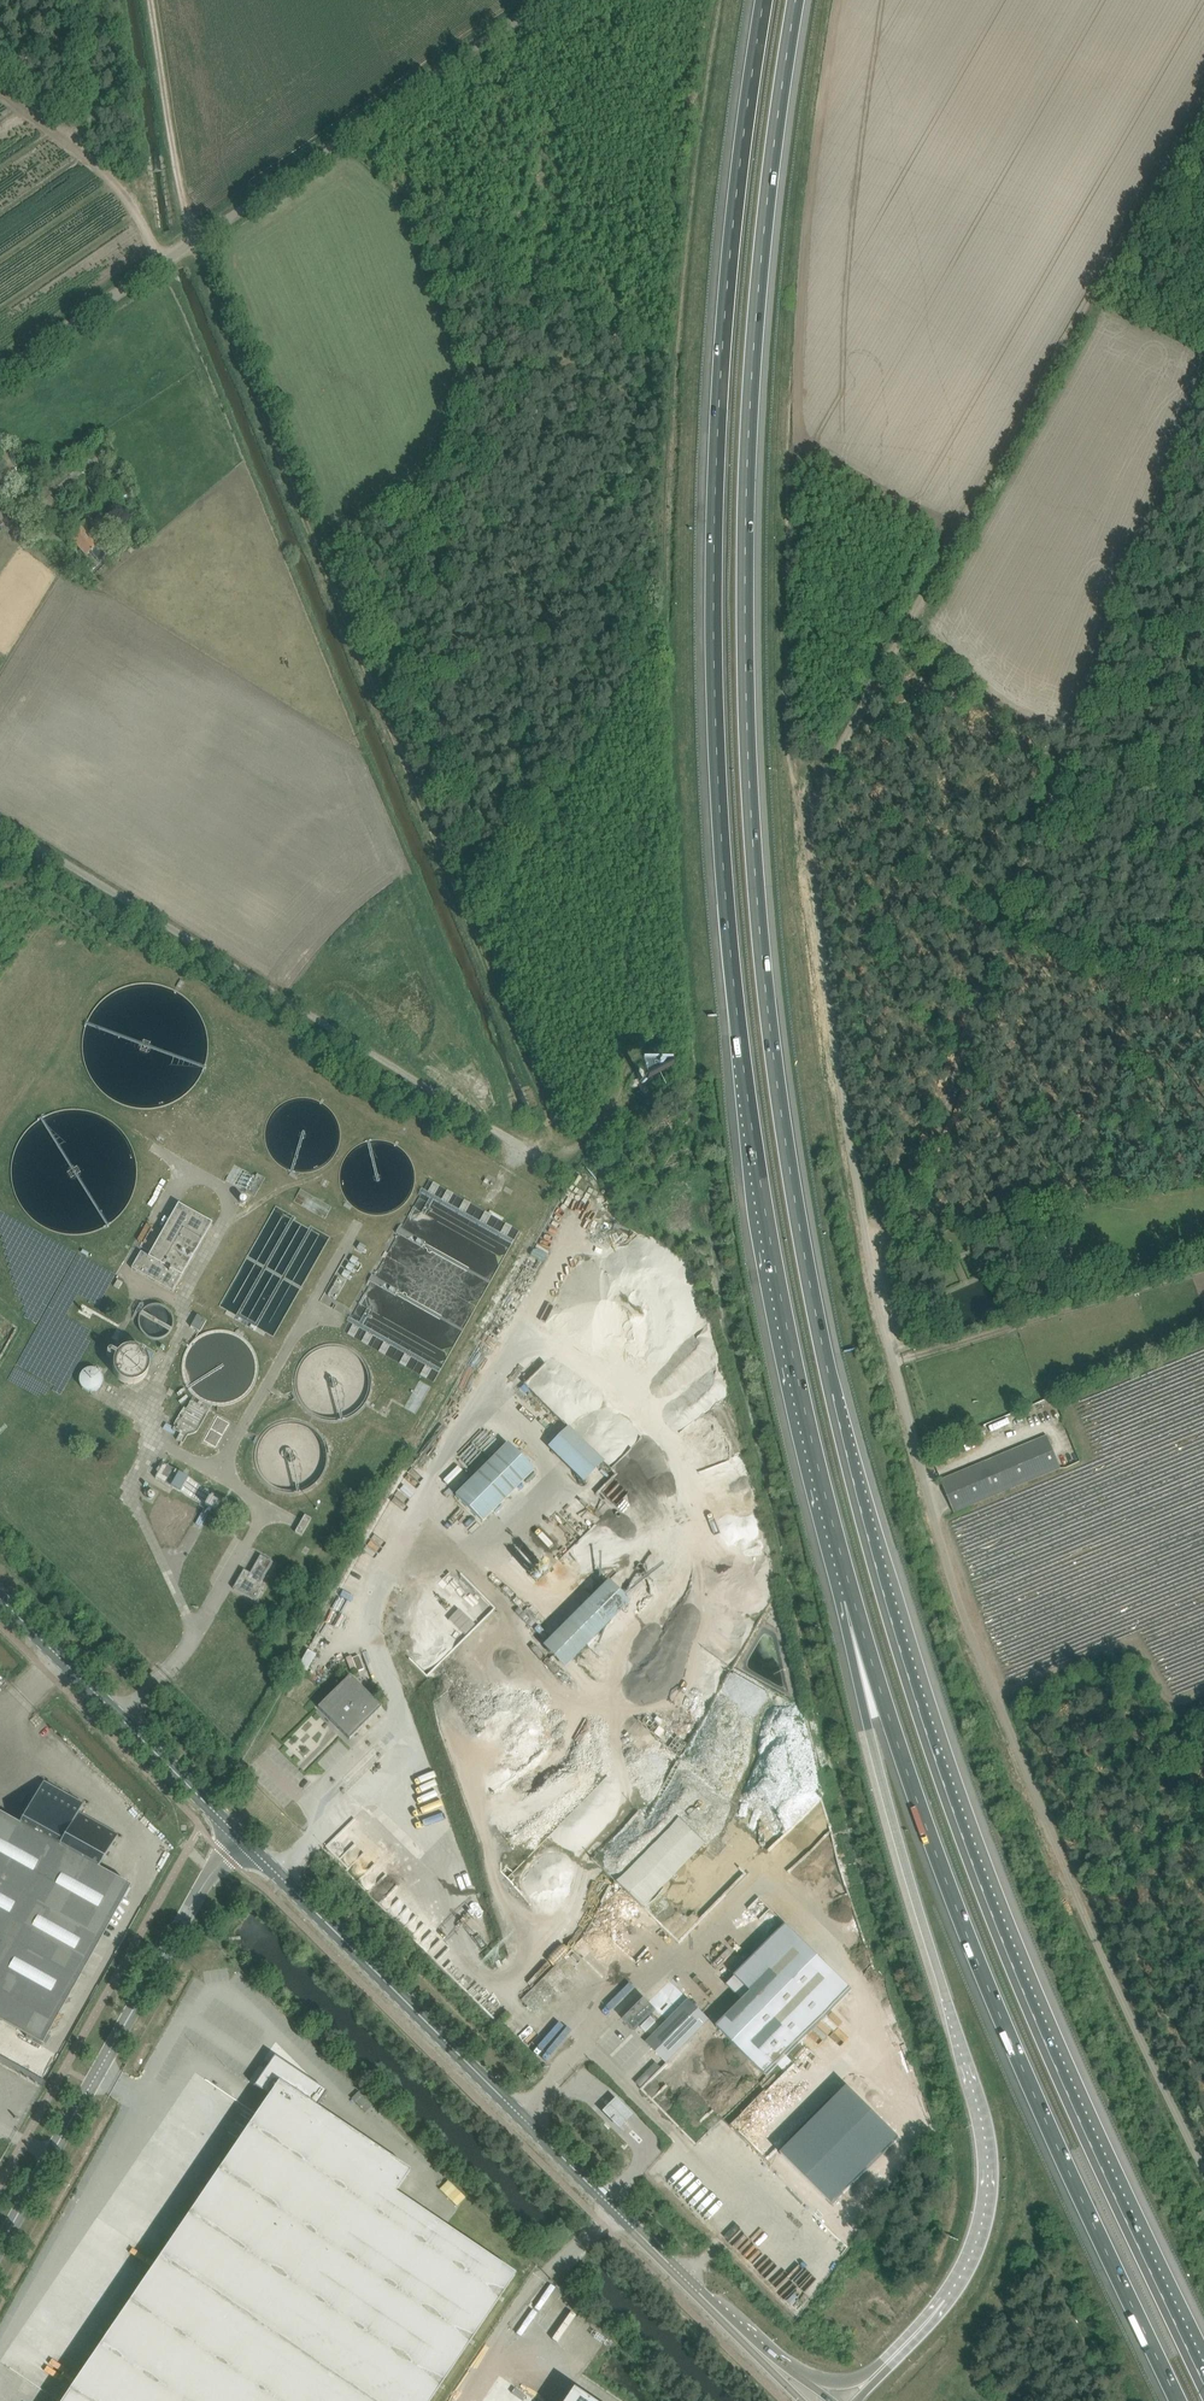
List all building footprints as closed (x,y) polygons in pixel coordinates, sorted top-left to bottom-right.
[(5,449),(0,452),(0,479),(16,470),(5,449)] [(87,555),(90,552),(99,562),(114,549),(87,519),(69,535),(87,555)] [(504,1258),(520,1228),(433,1182),(429,1189),(424,1189),(413,1208),(421,1212),(421,1218),(415,1215),(414,1218),(418,1218),(418,1220),(410,1220),(409,1221),(414,1223),(414,1234),(430,1242),(433,1237),(446,1238),(446,1245),(447,1243),(454,1247),(454,1244),(473,1244),(473,1251),(477,1252),(485,1256),(487,1252),(491,1254),(495,1254),(504,1258)] [(173,1291),(212,1223),(178,1204),(149,1256),(141,1252),(132,1268),(173,1291)] [(338,1278),(328,1296),(336,1300),(346,1282),(338,1278)] [(172,1324),(173,1322),(173,1320),(172,1316),(170,1313),(168,1310),(165,1308),(162,1307),(159,1306),(156,1305),(153,1306),(150,1307),(147,1308),(144,1311),(142,1313),(141,1316),(140,1319),(140,1323),(140,1325),(141,1329),(143,1331),(145,1334),(148,1336),(151,1337),(155,1338),(158,1338),(161,1338),(163,1337),(166,1335),(169,1333),(171,1330),(172,1327),(172,1324)] [(207,1320),(198,1315),(197,1316),(191,1326),(200,1332),(207,1320)] [(368,1385),(368,1380),(367,1373),(365,1365),(361,1359),(357,1354),(350,1349),(344,1346),(338,1344),(331,1344),(324,1345),(317,1347),(311,1351),(305,1355),(301,1361),(298,1368),(296,1374),(296,1381),(297,1388),(299,1395),(303,1402),(308,1407),(314,1411),(321,1415),(328,1416),(334,1416),(339,1416),(347,1413),(353,1410),(356,1407),(359,1404),(363,1399),(366,1392),(368,1385)] [(148,1369),(149,1365),(148,1362),(147,1358),(145,1356),(143,1352),(139,1350),(136,1349),(134,1348),(130,1348),(127,1349),(124,1350),(121,1352),(119,1354),(117,1356),(115,1360),(115,1363),(114,1366),(115,1369),(116,1373),(117,1375),(120,1378),(122,1379),(125,1381),(128,1382),(132,1382),(136,1382),(139,1381),(142,1379),(144,1377),(146,1374),(147,1372),(148,1369)] [(104,1386),(104,1381),(104,1378),(103,1376),(102,1374),(100,1372),(97,1369),(92,1369),(87,1369),(85,1371),(83,1372),(80,1376),(79,1381),(80,1386),(82,1388),(84,1391),(86,1392),(88,1393),(93,1394),(97,1392),(101,1390),(104,1386)] [(530,1389),(525,1384),(520,1388),(526,1393),(530,1389)] [(210,1410),(191,1400),(176,1429),(180,1432),(177,1439),(184,1443),(188,1436),(197,1433),(210,1410)] [(324,1462),(324,1455),(324,1448),(322,1441),(318,1435),(313,1428),(307,1424),(301,1421),(293,1419),(286,1419),(278,1420),(272,1422),(267,1426),(261,1431),(257,1437),(254,1442),(253,1448),(252,1456),(253,1464),(256,1470),(259,1476),(264,1481),(269,1485),(275,1488),(281,1490),(288,1491),(295,1490),(302,1488),(308,1485),(314,1480),(318,1475),(322,1468),(324,1462)] [(568,1423),(546,1445),(582,1481),(604,1460),(568,1423)] [(955,1513),(1061,1468),(1048,1436),(941,1481),(955,1513)] [(456,1496),(482,1522),(534,1470),(508,1443),(456,1496)] [(233,1503),(164,1465),(156,1478),(216,1512),(219,1507),(228,1513),(233,1503)] [(305,1515),(295,1532),(302,1536),(311,1519),(305,1515)] [(244,1569),(233,1588),(256,1601),(263,1587),(260,1585),(273,1562),(260,1555),(250,1573),(244,1569)] [(563,1668),(629,1602),(605,1579),(540,1645),(563,1668)] [(306,1669),(315,1655),(308,1650),(299,1664),(306,1669)] [(359,1656),(353,1658),(357,1671),(364,1669),(359,1656)] [(350,1676),(318,1707),(350,1739),(382,1708),(350,1676)] [(41,2045),(42,2046),(131,1887),(99,1869),(118,1834),(79,1812),(84,1803),(44,1781),(19,1825),(8,1819),(0,1814),(0,2022),(41,2045)] [(643,1908),(706,1845),(679,1818),(616,1881),(643,1908)] [(852,1989),(786,1924),(735,1977),(752,1993),(717,2027),(765,2076),(852,1989)] [(645,1999),(624,2020),(635,2031),(656,2010),(645,1999)] [(690,2000),(656,2035),(647,2043),(666,2062),(709,2019),(690,2000)] [(651,2017),(641,2027),(646,2032),(656,2022),(651,2017)] [(515,2275),(395,2193),(410,2171),(317,2108),(327,2092),(274,2056),(254,2086),(269,2096),(63,2400),(430,2400),(515,2275)] [(656,2063),(636,2083),(641,2088),(661,2068),(656,2063)] [(849,2087),(781,2156),(832,2207),(900,2139),(849,2087)] [(618,2128),(632,2114),(615,2097),(601,2110),(618,2128)] [(573,2388),(564,2400),(591,2400),(573,2388)]
